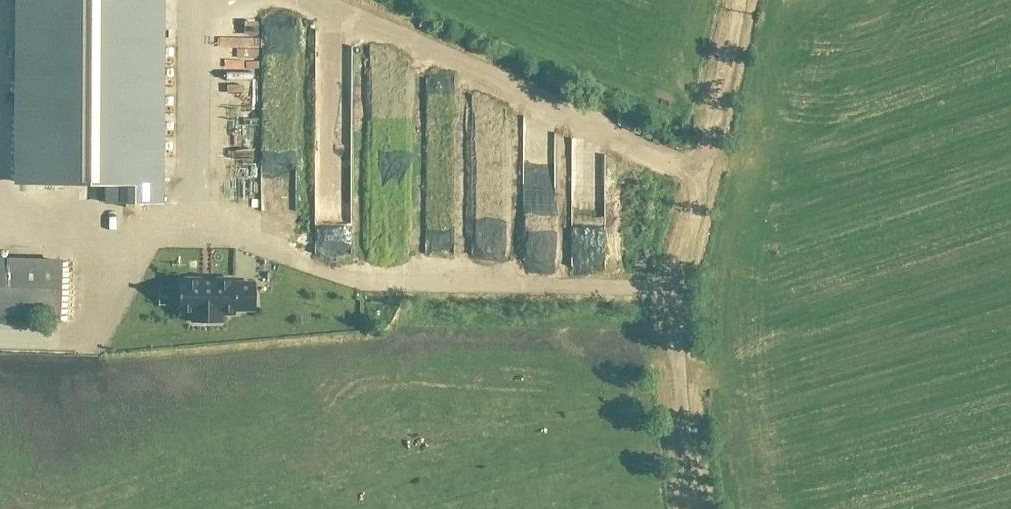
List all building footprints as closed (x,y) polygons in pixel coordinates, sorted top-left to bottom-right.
[(17,185),(104,185),(104,204),(162,205),(162,183),(158,183),(159,0),(18,0),(17,185)] [(316,34),(314,155),(344,155),(345,35),(316,34)] [(258,119),(258,215),(290,215),(290,119),(258,119)] [(488,182),(503,186),(513,144),(521,145),(524,130),(501,125),(488,182)] [(495,203),(499,189),(484,185),(480,199),(495,203)] [(440,204),(440,225),(448,225),(448,204),(440,204)] [(59,262),(0,260),(0,316),(57,317),(59,262)] [(234,282),(178,282),(178,314),(193,314),(193,324),(219,324),(219,314),(234,314),(234,309),(240,309),(240,312),(254,312),(254,285),(234,285),(234,282)]
